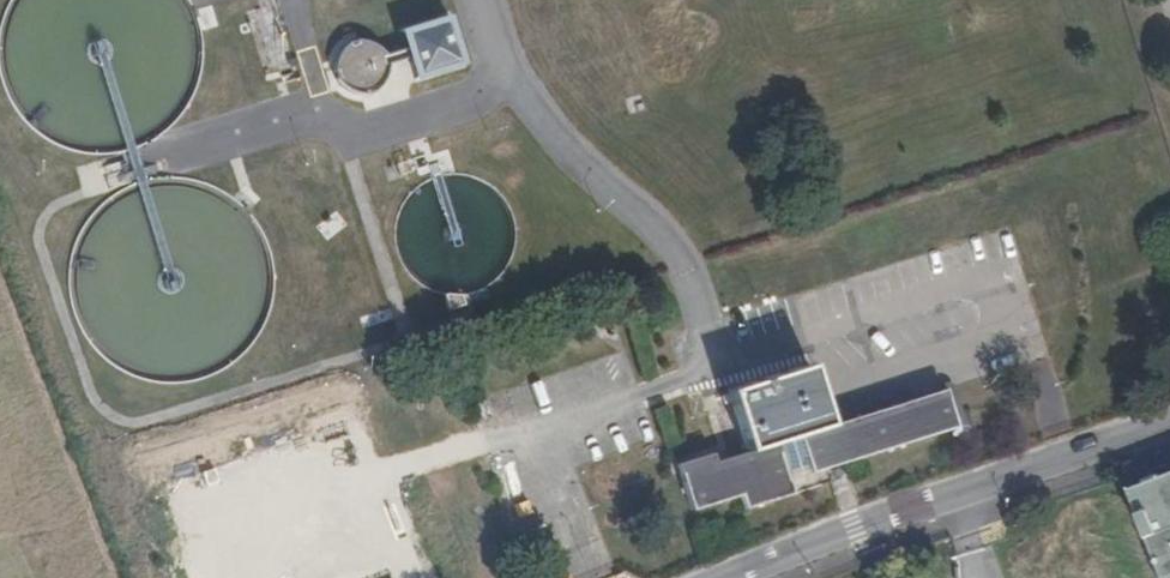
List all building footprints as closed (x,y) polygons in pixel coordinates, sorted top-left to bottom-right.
[(322,33),(345,117),(470,80),(447,0),(425,0),(322,33)] [(457,176),(438,178),(421,185),(406,197),(397,213),(392,231),(394,249),(401,267),(413,281),(429,291),(447,295),(465,294),(483,287),(497,275),(507,259),(512,241),(510,222),(503,205),(491,190),(475,181),(457,176)] [(748,451),(711,462),(724,503),(740,498),(743,512),(794,498),(790,480),(889,450),(878,414),(835,427),(814,365),(727,389),(748,451)] [(952,391),(878,414),(889,450),(962,427),(952,391)] [(694,511),(724,503),(711,462),(709,457),(678,465),(694,511)] [(1132,481),(1169,577),(1169,466),(1132,481)] [(348,569),(339,559),(320,577),(321,577),(339,577),(348,569)]
